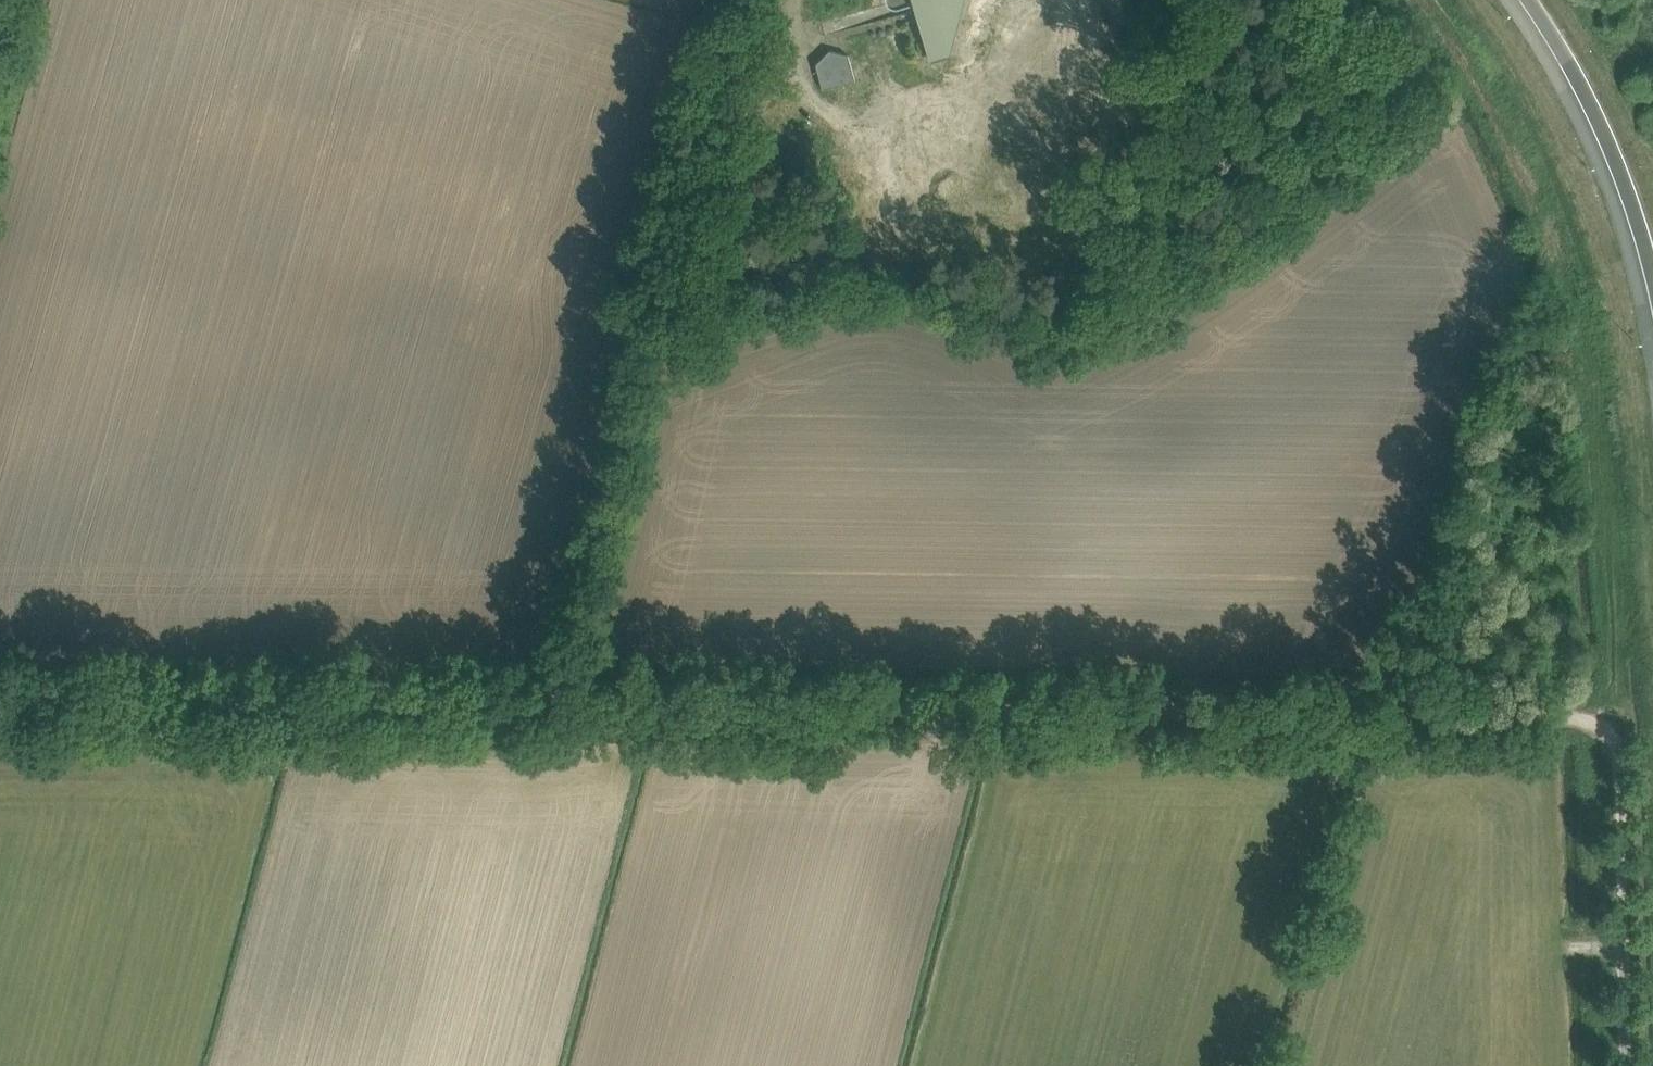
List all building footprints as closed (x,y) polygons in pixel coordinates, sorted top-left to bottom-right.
[(899,5),(914,1),(931,60),(949,55),(951,44),(950,43),(961,0),(887,0),(888,1),(889,3),(891,4),(892,5),(894,5),(896,5),(898,5),(899,5)] [(829,50),(816,64),(823,89),(855,80),(848,55),(829,50)]
